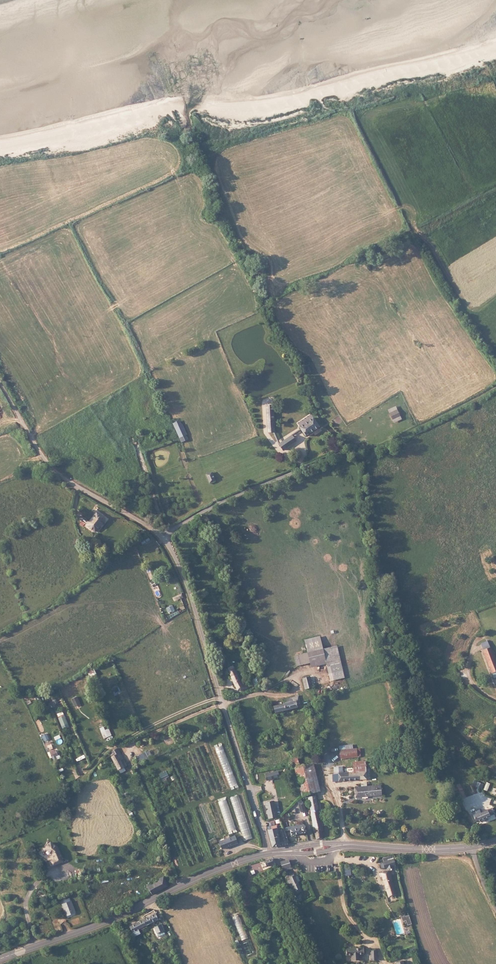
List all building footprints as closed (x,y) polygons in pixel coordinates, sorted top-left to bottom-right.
[(306,435),(320,426),(317,423),(314,416),(300,426),(306,435)] [(188,439),(180,421),(174,424),(181,442),(188,439)] [(297,441),(293,435),(292,434),(279,443),(284,450),(297,441)] [(215,481),(212,472),(206,474),(210,483),(215,481)] [(106,518),(96,511),(85,525),(95,532),(106,518)] [(478,642),(480,649),(487,646),(484,639),(478,642)] [(321,642),(307,646),(310,656),(312,661),(326,657),(321,642)] [(310,656),(307,646),(297,648),(300,658),(310,656)] [(492,675),(495,674),(495,666),(487,646),(480,649),(492,675)] [(229,661),(232,670),(234,676),(236,683),(244,680),(242,675),(239,676),(234,659),(229,661)] [(304,682),(311,680),(309,670),(302,673),(304,682)] [(80,696),(75,699),(78,706),(83,703),(80,696)] [(272,709),(274,715),(298,707),(295,696),(291,697),(292,698),(287,699),(288,701),(289,704),(285,705),(272,709)] [(63,721),(66,728),(72,725),(69,718),(63,721)] [(355,747),(339,749),(339,756),(356,754),(355,747)] [(121,752),(112,756),(120,771),(125,769),(122,762),(120,759),(119,757),(122,755),(121,752)] [(138,759),(141,765),(148,761),(145,756),(138,759)] [(357,768),(363,767),(363,761),(349,762),(350,773),(332,775),(333,782),(365,779),(364,771),(357,772),(357,768)] [(301,778),(302,778),(318,774),(316,766),(299,769),(301,778)] [(302,778),(304,788),(309,787),(310,793),(306,794),(306,797),(310,796),(317,795),(322,793),(318,774),(302,778)] [(459,781),(453,784),(460,800),(466,797),(459,781)] [(381,786),(356,788),(356,798),(382,795),(381,786)] [(316,839),(323,838),(317,795),(310,796),(315,828),(313,829),(314,833),(316,833),(316,839)] [(266,801),(268,806),(268,807),(270,816),(278,814),(277,811),(275,811),(273,803),(275,803),(275,799),(266,801)] [(474,824),(494,817),(493,811),(482,815),(480,810),(471,813),(474,824)] [(300,824),(284,826),(285,830),(291,829),(292,834),(302,832),(300,824)] [(271,828),(269,829),(274,846),(281,845),(275,825),(270,826),(271,828)] [(285,830),(284,826),(283,826),(282,826),(283,829),(280,830),(285,844),(290,842),(285,830)] [(232,834),(226,836),(229,843),(235,841),(232,834)] [(221,838),(215,840),(218,847),(229,843),(226,836),(221,838)] [(50,857),(52,861),(61,856),(55,842),(48,838),(43,844),(50,849),(53,855),(50,857)] [(164,847),(156,850),(162,864),(170,861),(164,847)] [(162,864),(156,850),(151,852),(156,866),(162,864)] [(393,857),(384,860),(386,866),(394,864),(393,857)] [(272,866),(270,859),(262,862),(264,869),(272,866)] [(282,862),(284,868),(292,865),(289,859),(282,862)] [(389,869),(379,872),(380,876),(383,876),(390,899),(397,897),(389,869)] [(293,878),(295,884),(298,891),(302,890),(296,875),(292,876),(293,878)] [(165,889),(169,887),(168,885),(163,877),(158,881),(159,883),(146,890),(149,896),(150,898),(165,889)] [(73,910),(69,898),(60,901),(64,913),(73,910)] [(159,920),(155,911),(145,916),(146,919),(143,920),(147,926),(159,920)] [(147,926),(143,920),(135,923),(139,931),(141,930),(147,926)] [(139,931),(135,923),(129,926),(132,934),(139,931)] [(165,932),(162,926),(154,930),(157,936),(165,932)]
